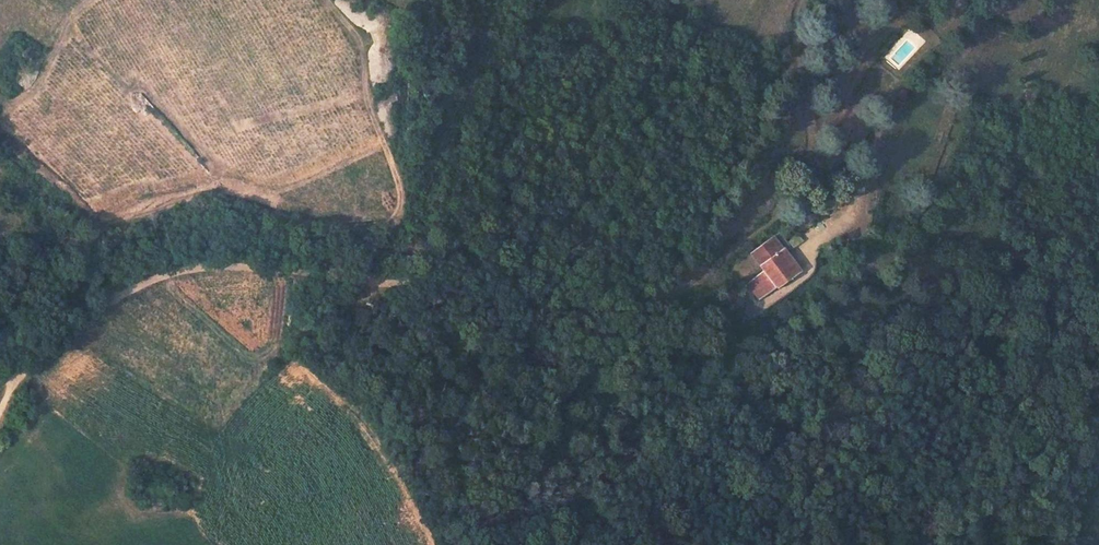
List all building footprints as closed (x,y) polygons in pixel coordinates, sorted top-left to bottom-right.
[(799,233),(789,239),(793,247),(804,240),(799,233)] [(773,235),(751,252),(759,262),(757,263),(763,270),(759,272),(767,283),(770,281),(774,286),(775,288),(799,271),(786,253),(779,243),(773,235)] [(785,239),(779,243),(786,253),(792,248),(785,239)] [(759,272),(747,282),(758,297),(774,286),(770,281),(767,283),(759,272)] [(71,299),(66,304),(72,310),(78,305),(71,299)] [(362,343),(350,340),(349,350),(360,352),(362,343)]
